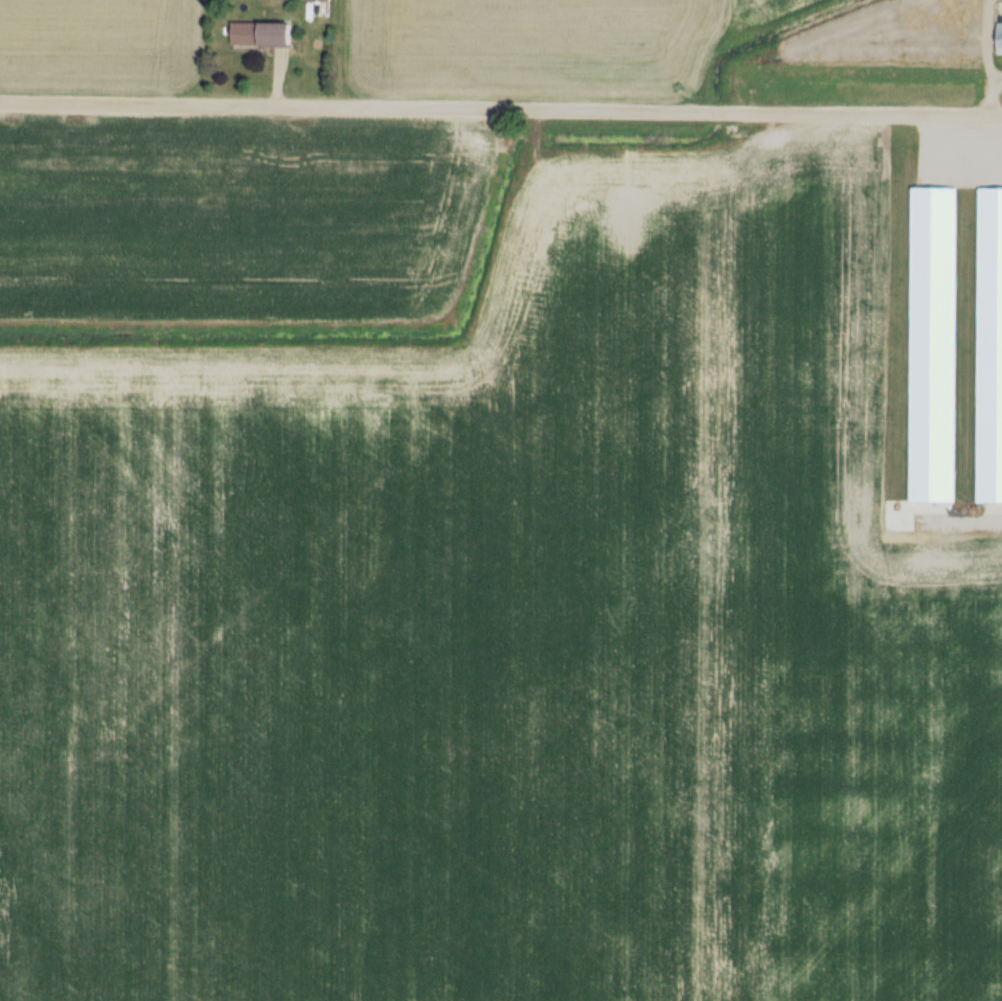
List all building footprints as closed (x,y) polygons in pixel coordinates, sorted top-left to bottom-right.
[(294,48),(294,22),(234,22),(234,48),(294,48)]
